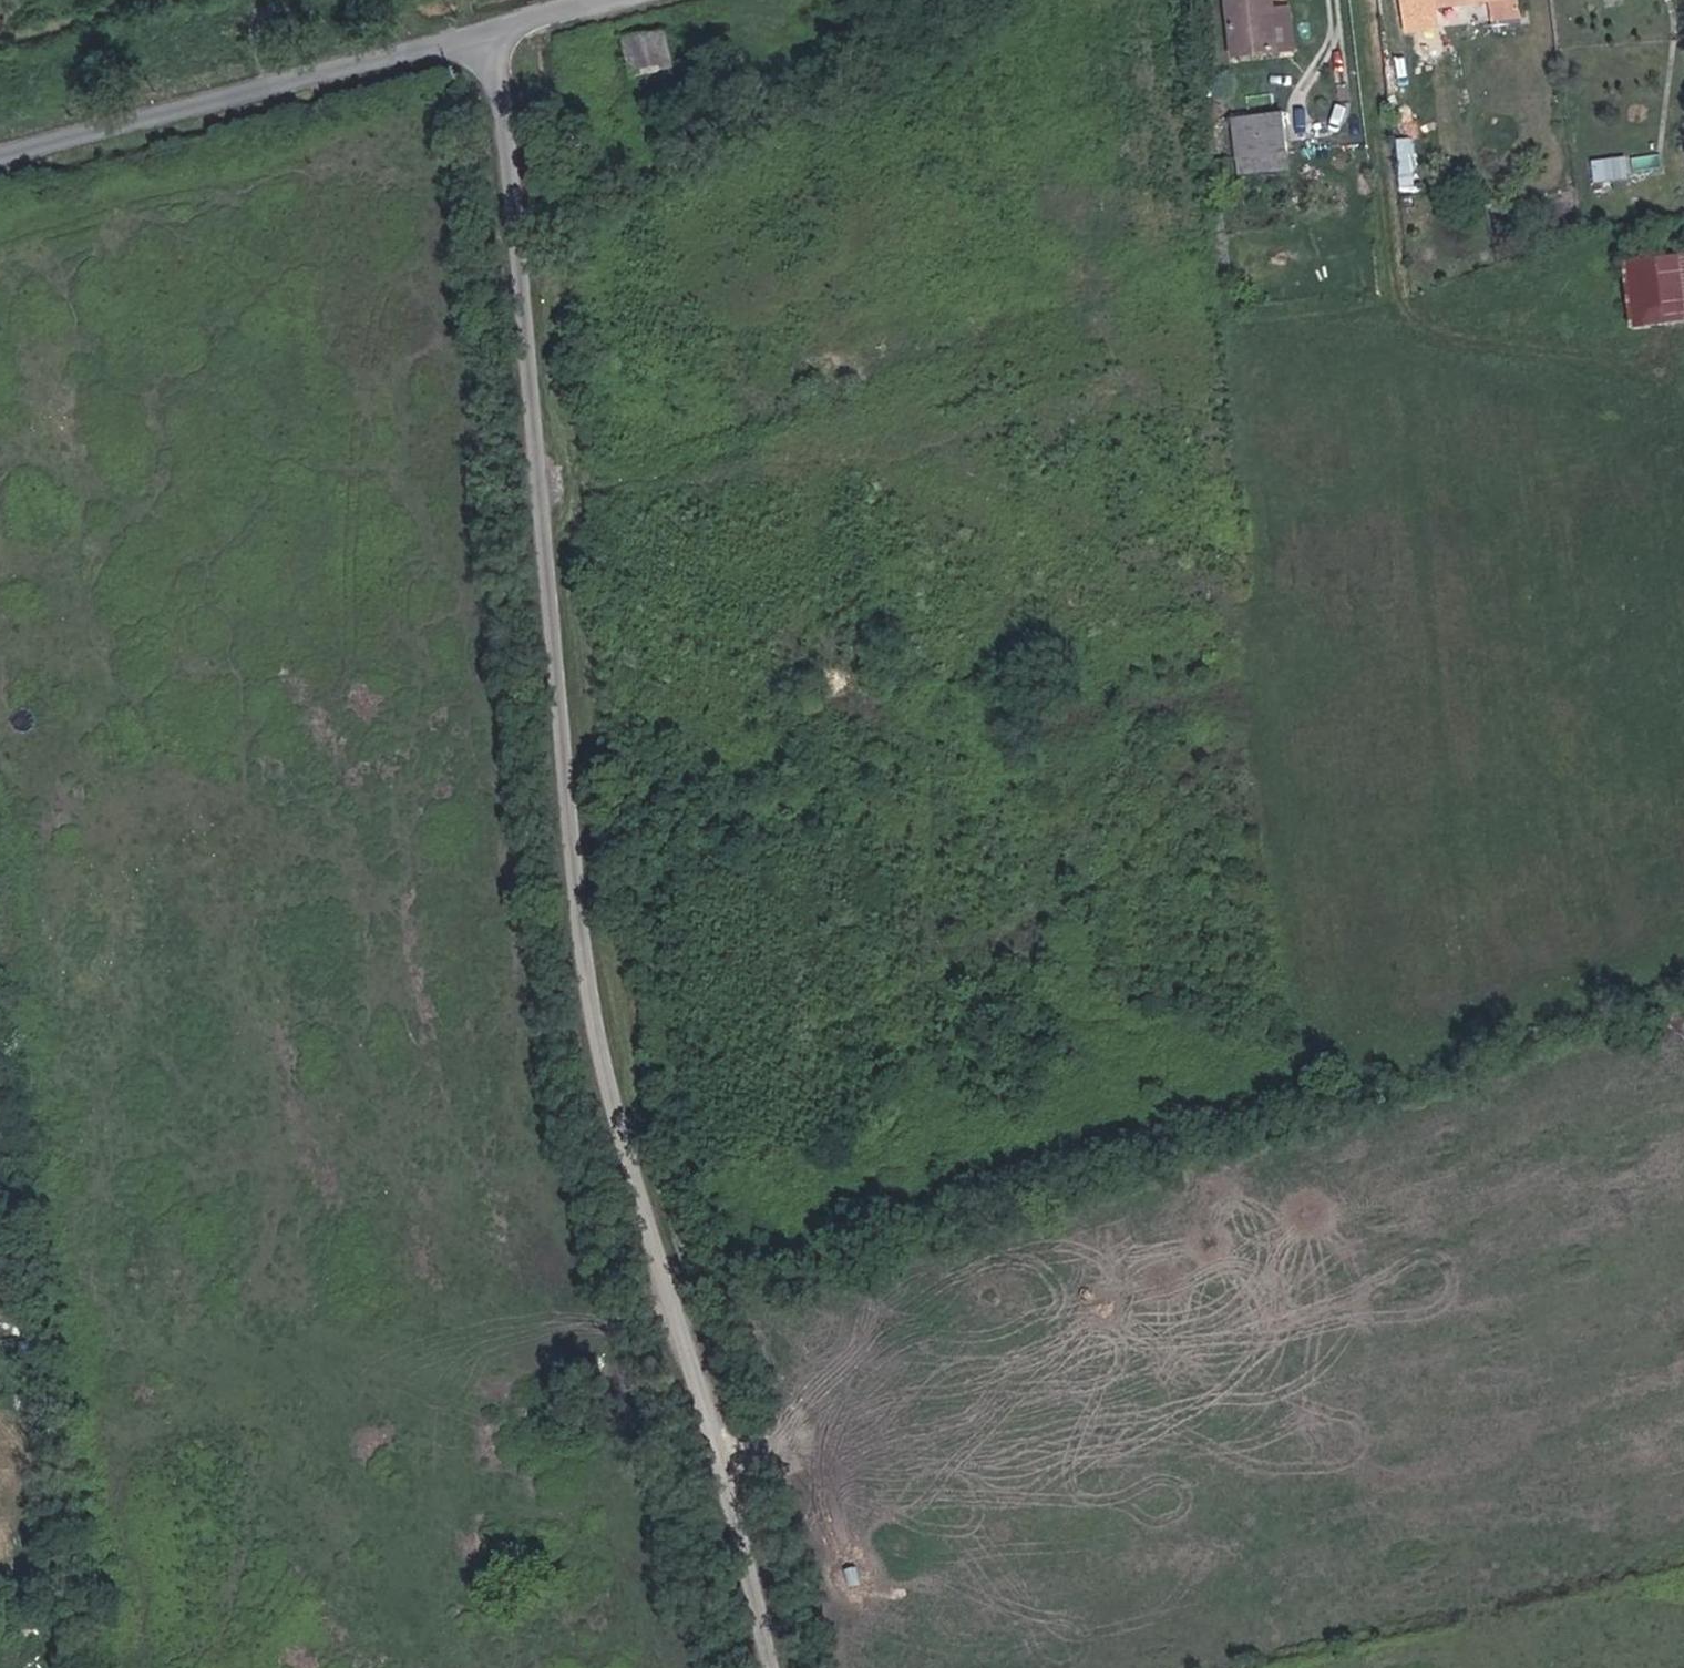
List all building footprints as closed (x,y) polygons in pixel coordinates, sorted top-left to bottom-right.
[(606,22),(623,79),(682,63),(675,37),(701,30),(693,0),(681,0),(606,22)] [(1259,47),(1256,0),(1212,0),(1218,55),(1259,51),(1259,47)] [(1279,42),(1276,0),(1256,0),(1259,47),(1280,46),(1279,42)] [(1384,29),(1417,25),(1414,4),(1446,0),(1381,0),(1384,29)] [(1465,19),(1497,15),(1495,0),(1462,0),(1465,19)] [(1271,150),(1267,113),(1213,118),(1219,156),(1271,150)] [(1595,180),(1629,174),(1626,153),(1591,159),(1595,180)] [(1683,315),(1683,268),(1681,246),(1611,256),(1617,325),(1683,315)]
